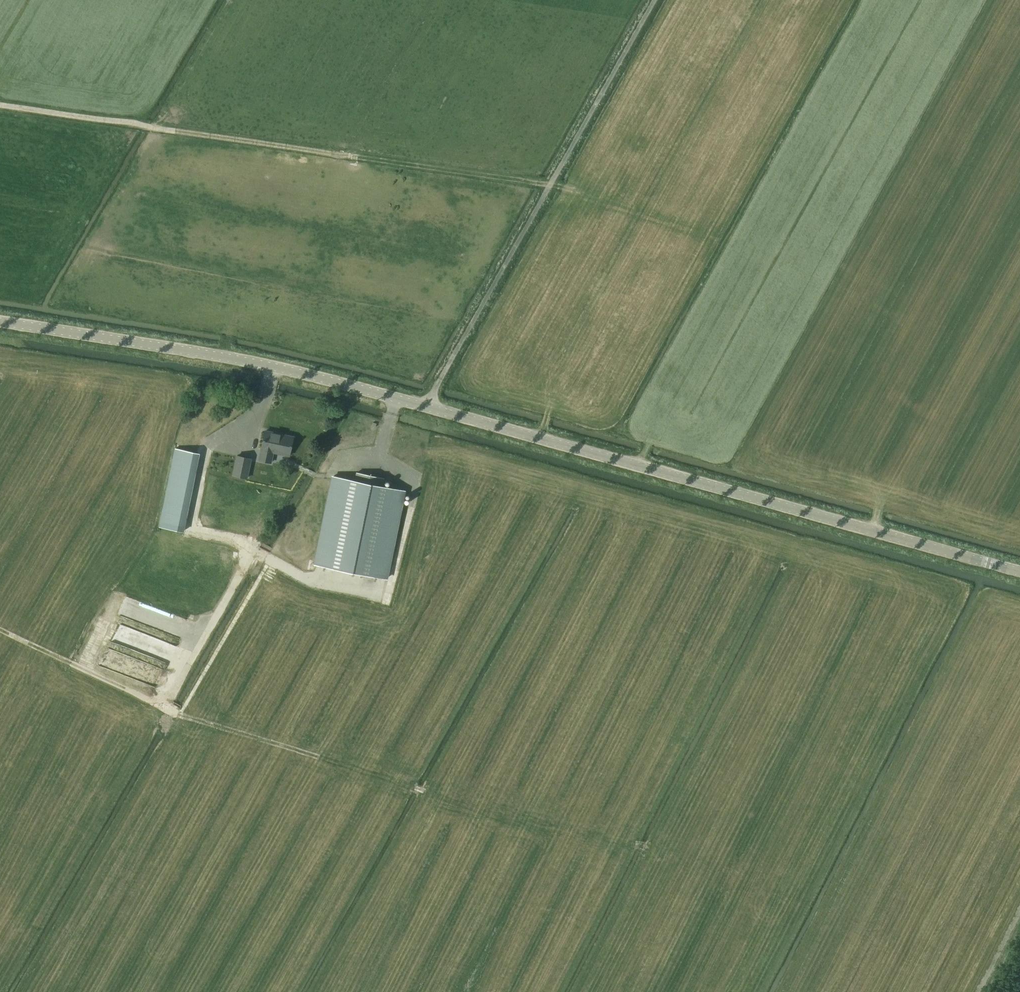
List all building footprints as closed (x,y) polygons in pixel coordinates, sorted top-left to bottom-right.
[(262,460),(271,462),(273,452),(289,455),(293,437),(265,431),(261,449),(262,449),(259,460),(262,460)] [(251,459),(237,456),(233,475),(247,478),(251,459)] [(197,464),(173,459),(161,520),(184,525),(197,464)] [(356,480),(334,476),(316,565),(387,579),(405,490),(383,486),(385,478),(358,473),(356,480)] [(889,492),(876,500),(880,506),(893,498),(889,492)] [(130,629),(119,624),(112,641),(124,645),(130,629)]
